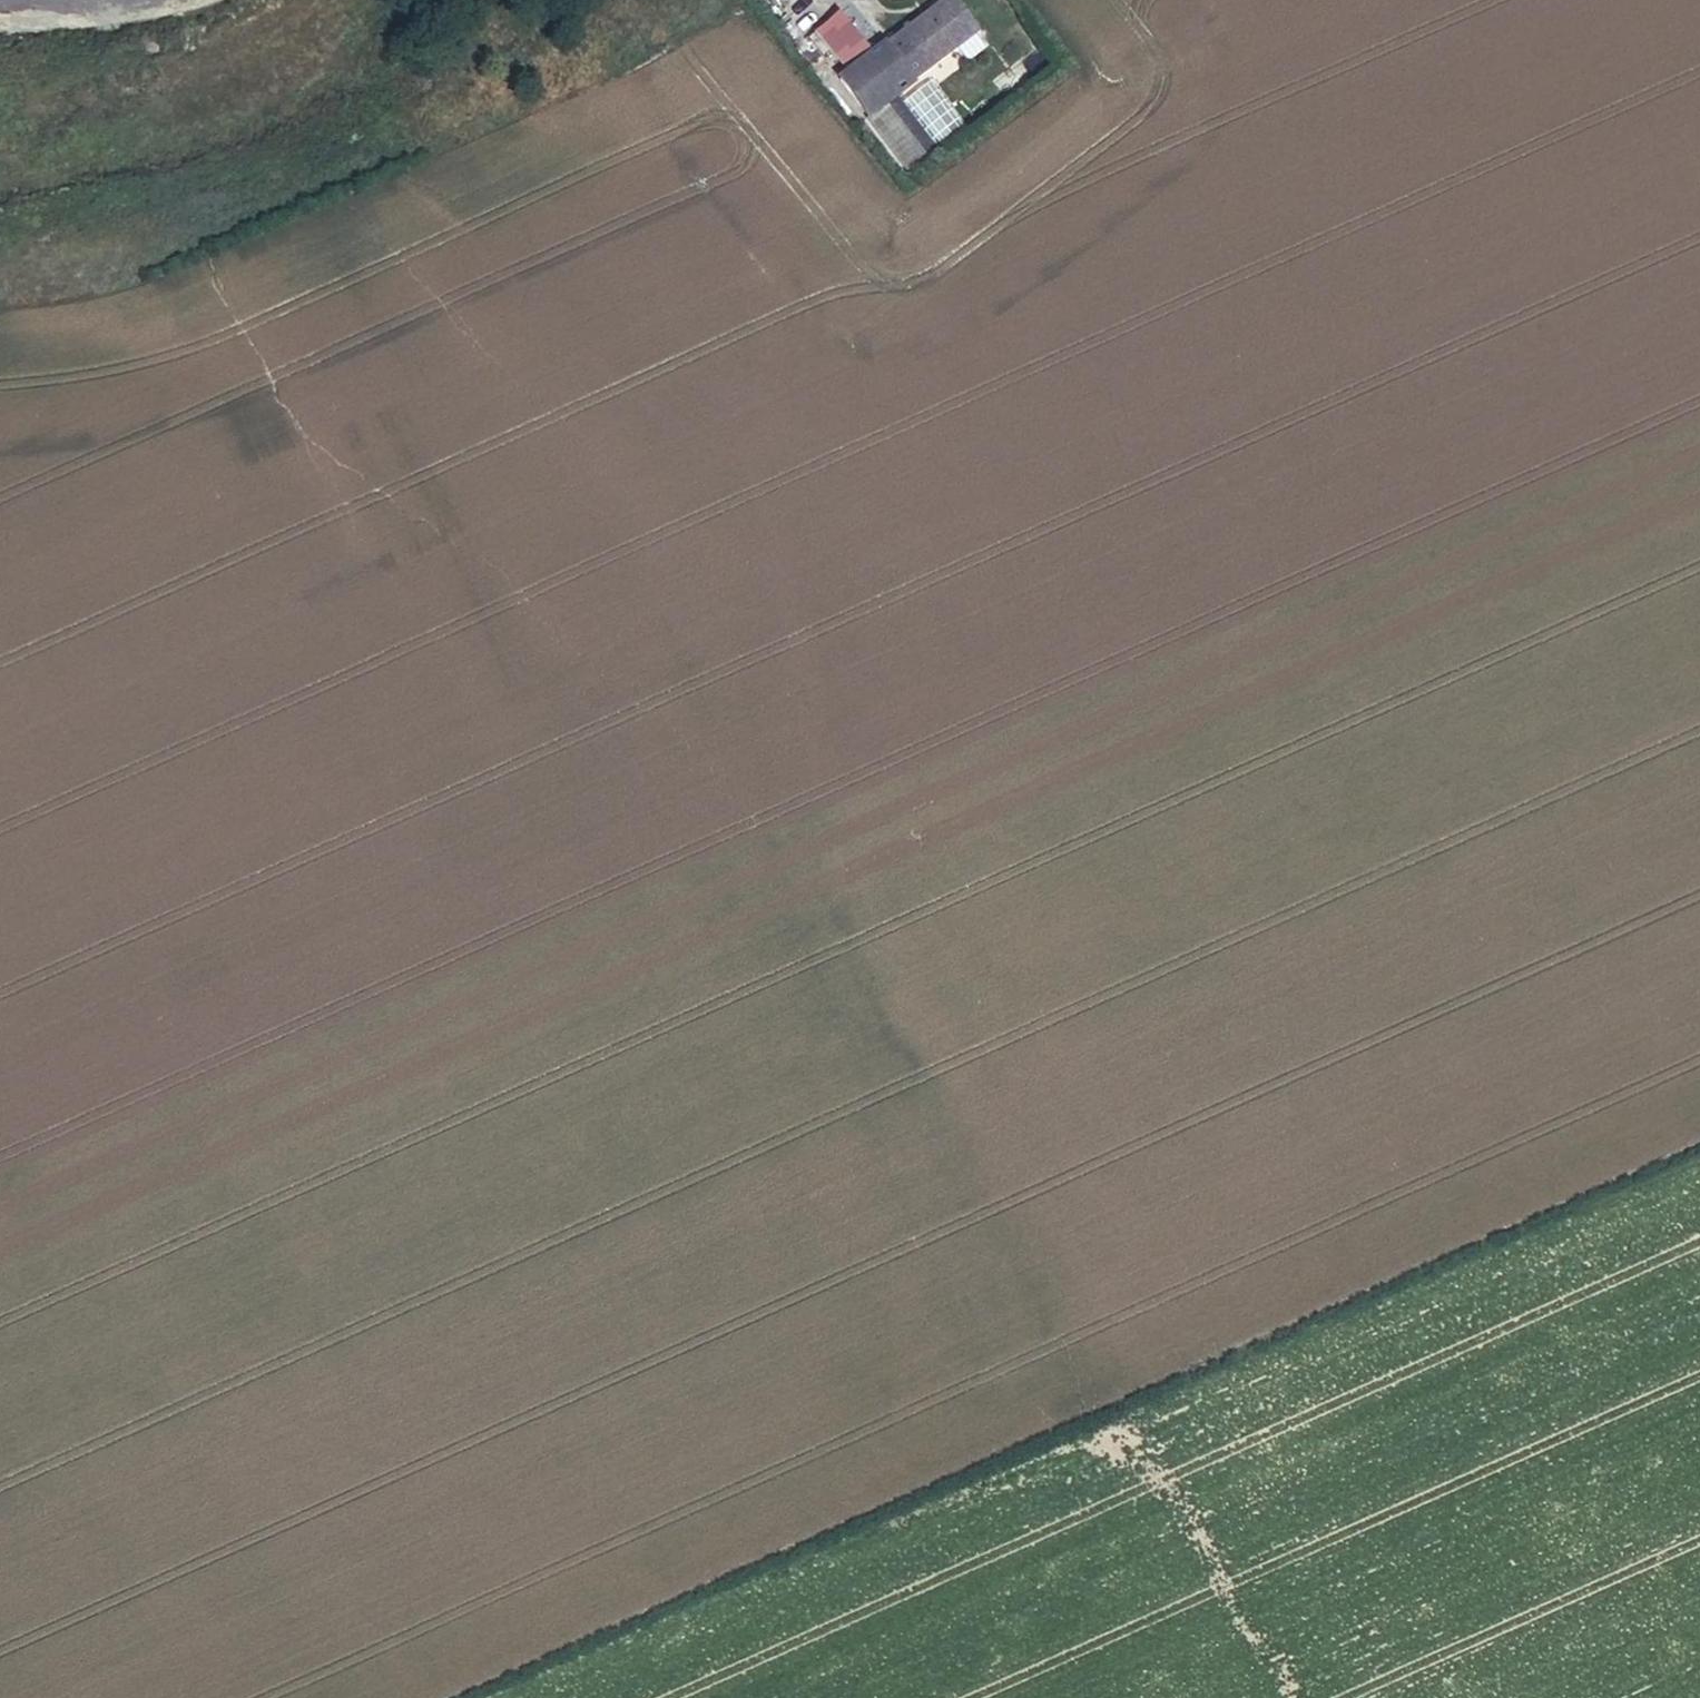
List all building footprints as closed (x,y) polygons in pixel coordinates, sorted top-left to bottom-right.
[(839,74),(828,83),(858,124),(975,38),(947,0),(943,0),(876,49),(846,8),(810,34),(839,74)]
